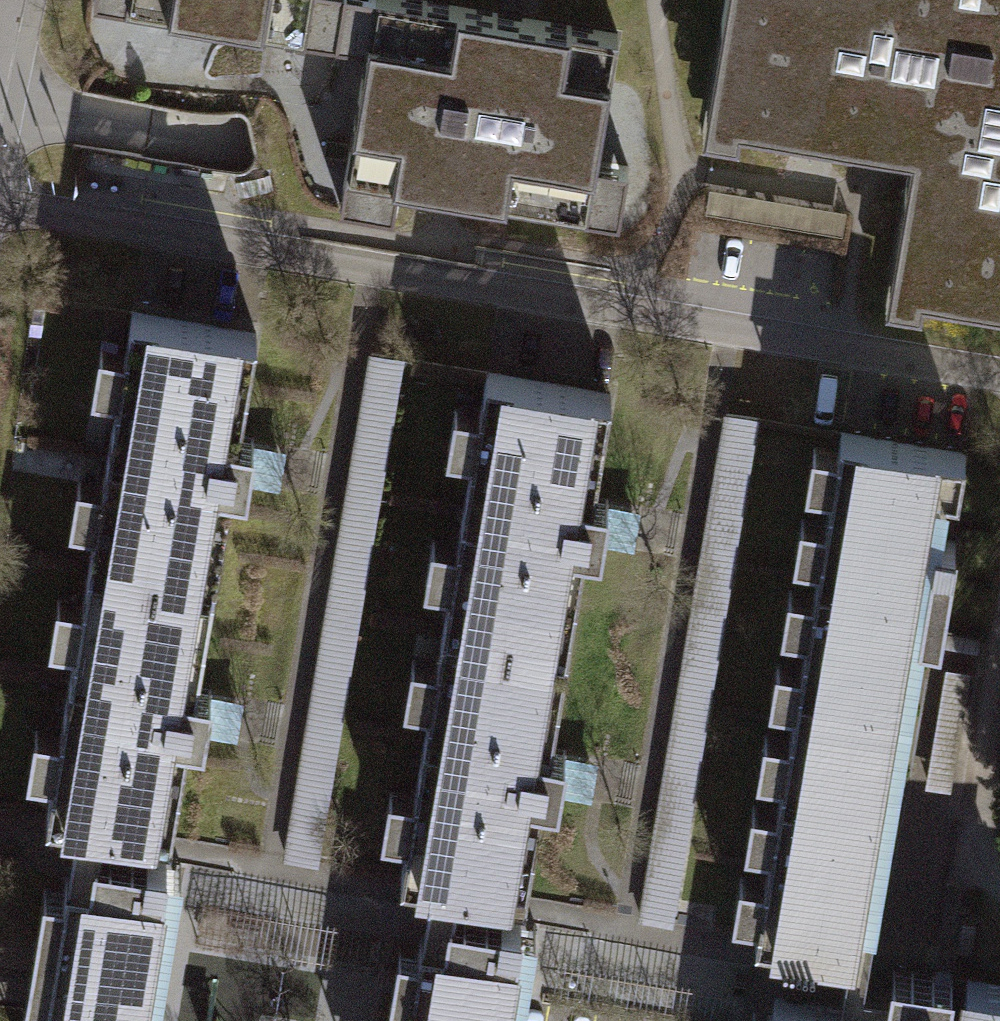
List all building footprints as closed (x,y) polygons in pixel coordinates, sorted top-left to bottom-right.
[(325,32),(331,0),(140,0),(325,32)] [(385,169),(609,209),(618,159),(585,153),(608,26),(464,0),(331,0),(325,32),(360,38),(331,196),(379,204),(385,169)] [(704,123),(741,130),(744,115),(914,146),(887,293),(927,301),(930,285),(999,298),(999,0),(727,0),(704,123)] [(240,434),(256,342),(135,322),(131,344),(104,340),(96,386),(123,391),(108,477),(82,472),(74,518),(100,522),(92,569),(213,590),(230,489),(248,492),(258,437),(240,434)] [(410,370),(379,365),(296,869),(326,874),(410,370)] [(595,498),(611,406),(490,385),(486,408),(459,403),(450,449),(478,454),(463,540),(436,536),(428,581),(455,586),(447,633),(567,653),(585,552),(603,555),(612,501),(595,498)] [(763,430),(732,425),(649,932),(680,937),(763,430)] [(965,458),(842,437),(840,448),(815,444),(808,483),(833,488),(828,520),(803,516),(796,555),(821,559),(816,591),(792,587),(785,624),(809,629),(803,662),(779,658),(773,696),(796,700),(791,734),(767,730),(761,768),(784,772),(778,803),(755,799),(748,840),(771,844),(766,874),(741,870),(734,910),(759,914),(755,936),(867,956),(924,631),(942,634),(958,543),(940,540),(949,488),(960,490),(965,458)] [(196,684),(213,590),(92,569),(88,596),(62,592),(54,636),(80,641),(71,689),(65,728),(40,723),(32,769),(57,773),(49,817),(170,837),(188,730),(208,734),(216,688),(196,684)] [(551,748),(567,653),(447,633),(442,660),(416,655),(408,700),(434,704),(419,791),(395,787),(387,832),(411,837),(404,880),(524,901),(543,794),(563,797),(571,751),(551,748)] [(180,885),(65,865),(59,899),(46,897),(30,990),(24,1020),(156,1020),(169,948),(180,885)] [(534,948),(420,928),(414,963),(401,960),(396,986),(390,1020),(522,1020),(524,1006),(534,948)] [(775,998),(771,1020),(946,1020),(953,982),(892,971),(884,1018),(871,1016),(775,998)] [(967,986),(960,1020),(999,1020),(999,992),(967,986)]
